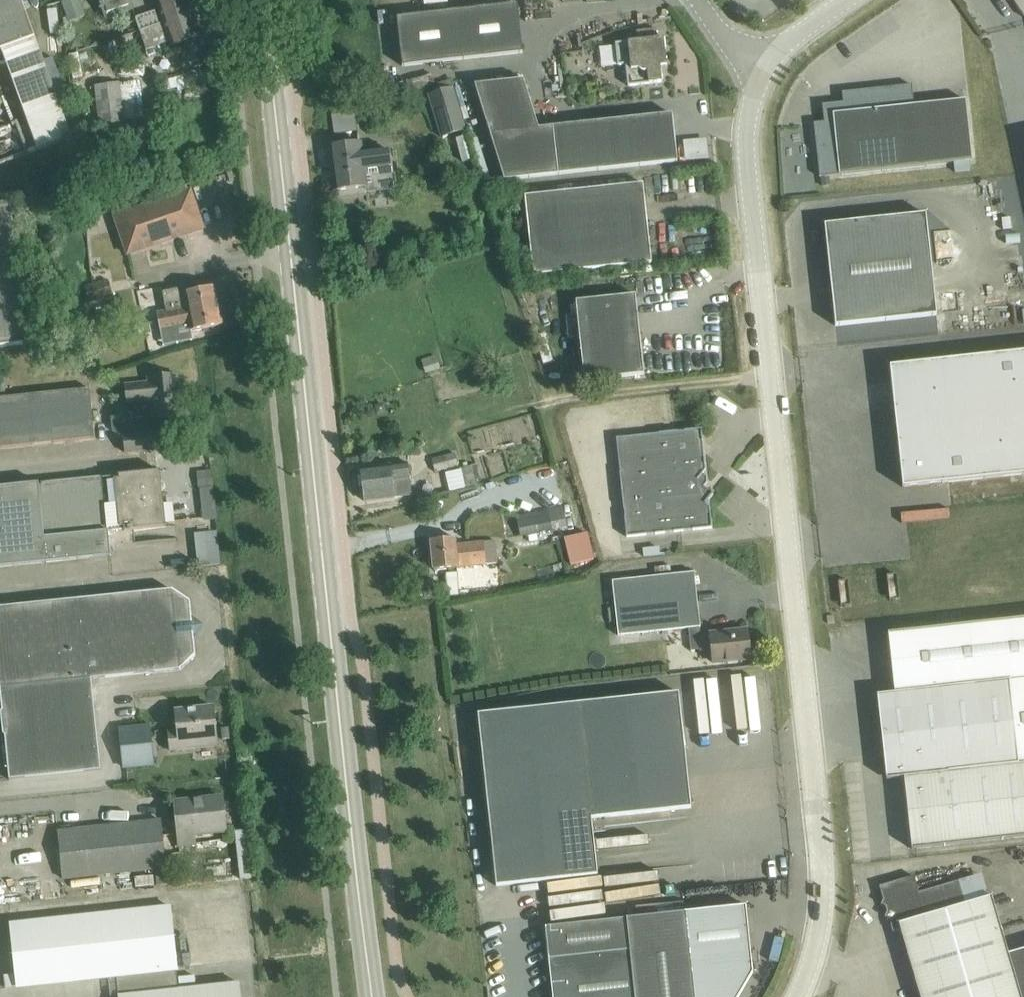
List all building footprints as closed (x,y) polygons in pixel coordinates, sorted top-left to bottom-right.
[(22,0),(0,0),(0,50),(1,50),(38,151),(73,138),(36,36),(22,0)] [(63,2),(71,22),(86,15),(80,0),(68,0),(63,2)] [(131,0),(99,0),(106,19),(134,9),(131,0)] [(141,31),(193,13),(188,0),(155,0),(159,11),(136,18),(141,31)] [(1023,17),(1023,0),(1012,0),(1023,17)] [(396,16),(401,65),(522,52),(517,3),(396,16)] [(193,13),(141,31),(147,50),(170,42),(172,46),(200,36),(193,13)] [(638,40),(615,43),(618,65),(626,64),(628,86),(662,82),(660,66),(667,65),(664,38),(658,38),(657,28),(637,30),(638,40)] [(124,80),(126,116),(144,115),(143,79),(124,80)] [(677,161),(672,114),(540,128),(524,79),(475,85),(505,180),(677,161)] [(103,148),(129,146),(122,82),(97,85),(103,148)] [(914,105),(912,84),(842,92),(843,102),(822,104),(824,122),(814,123),(820,177),(972,160),(966,99),(914,105)] [(443,140),(469,132),(456,89),(430,96),(443,140)] [(352,113),(332,120),(336,131),(356,125),(352,113)] [(707,158),(706,137),(682,137),(682,159),(707,158)] [(373,144),(329,147),(330,151),(328,154),(328,159),(331,161),(335,191),(365,188),(365,178),(379,177),(378,170),(388,169),(387,156),(374,156),(373,144)] [(652,263),(643,183),(522,196),(531,276),(652,263)] [(204,228),(190,191),(115,218),(128,255),(204,228)] [(12,204),(0,205),(0,347),(27,344),(12,204)] [(937,315),(926,214),(825,224),(835,326),(937,315)] [(91,302),(114,296),(109,280),(94,283),(87,285),(91,302)] [(220,310),(215,286),(189,292),(188,287),(163,292),(167,312),(158,314),(161,331),(190,325),(191,331),(222,324),(222,322),(225,319),(224,312),(220,310)] [(569,341),(580,340),(584,380),(644,374),(636,294),(576,300),(577,317),(566,318),(569,341)] [(97,323),(106,322),(104,309),(95,311),(97,323)] [(903,487),(1023,474),(1023,352),(889,366),(903,487)] [(437,355),(422,360),(426,372),(440,367),(437,355)] [(148,381),(124,384),(127,405),(150,402),(152,418),(181,415),(179,390),(180,390),(180,389),(179,389),(178,383),(179,382),(178,382),(177,374),(148,377),(148,381)] [(96,438),(92,389),(0,398),(0,448),(96,438)] [(148,417),(111,421),(112,430),(123,435),(125,452),(157,449),(154,422),(149,419),(148,417)] [(703,441),(701,428),(616,437),(627,537),(712,528),(711,516),(710,507),(706,503),(715,492),(714,491),(712,493),(704,486),(707,483),(706,477),(702,474),(703,472),(706,469),(705,464),(705,459),(704,459),(702,441),(703,441)] [(433,458),(436,472),(460,466),(455,452),(433,458)] [(405,466),(361,468),(365,501),(412,496),(410,465),(405,466)] [(208,469),(195,470),(197,486),(210,485),(208,469)] [(121,477),(104,479),(109,530),(126,528),(126,530),(166,526),(160,470),(121,474),(121,477)] [(104,479),(104,476),(0,487),(0,566),(112,555),(109,530),(104,479)] [(569,528),(564,506),(516,517),(522,538),(569,528)] [(194,530),(196,564),(219,563),(217,529),(194,530)] [(588,531),(564,536),(571,564),(595,559),(588,531)] [(456,537),(431,540),(434,569),(458,567),(458,566),(498,562),(496,540),(456,544),(456,537)] [(694,572),(674,574),(614,580),(621,637),(692,628),(693,651),(711,649),(713,662),(750,658),(747,630),(697,635),(696,627),(700,626),(694,572)] [(857,576),(858,595),(896,593),(895,574),(857,576)] [(2,708),(93,698),(91,678),(90,669),(103,668),(104,677),(181,668),(195,654),(190,601),(172,590),(0,607),(0,686),(2,708)] [(904,776),(912,848),(1023,836),(1023,617),(888,632),(894,692),(877,694),(878,704),(886,778),(904,776)] [(90,669),(91,678),(104,677),(103,668),(90,669)] [(579,703),(592,818),(691,807),(679,692),(579,703)] [(93,698),(2,708),(10,779),(29,777),(101,771),(93,698)] [(598,875),(592,818),(579,703),(478,714),(496,886),(598,875)] [(217,740),(213,706),(176,710),(179,733),(169,734),(171,750),(194,748),(194,742),(217,740)] [(157,764),(151,722),(117,727),(123,769),(157,764)] [(226,831),(222,797),(176,803),(181,845),(196,843),(195,834),(226,831)] [(166,868),(161,820),(59,831),(64,879),(166,868)] [(158,884),(168,883),(166,868),(156,869),(158,884)] [(914,875),(879,886),(883,899),(881,904),(885,906),(887,911),(885,916),(893,920),(891,924),(893,931),(901,929),(921,996),(1023,996),(1023,949),(1008,953),(991,896),(968,902),(962,883),(920,896),(914,875)] [(745,905),(545,927),(553,996),(738,996),(752,972),(745,905)] [(169,906),(11,923),(18,987),(175,971),(169,906)] [(237,984),(177,991),(175,971),(114,977),(116,996),(238,996),(237,984)]
